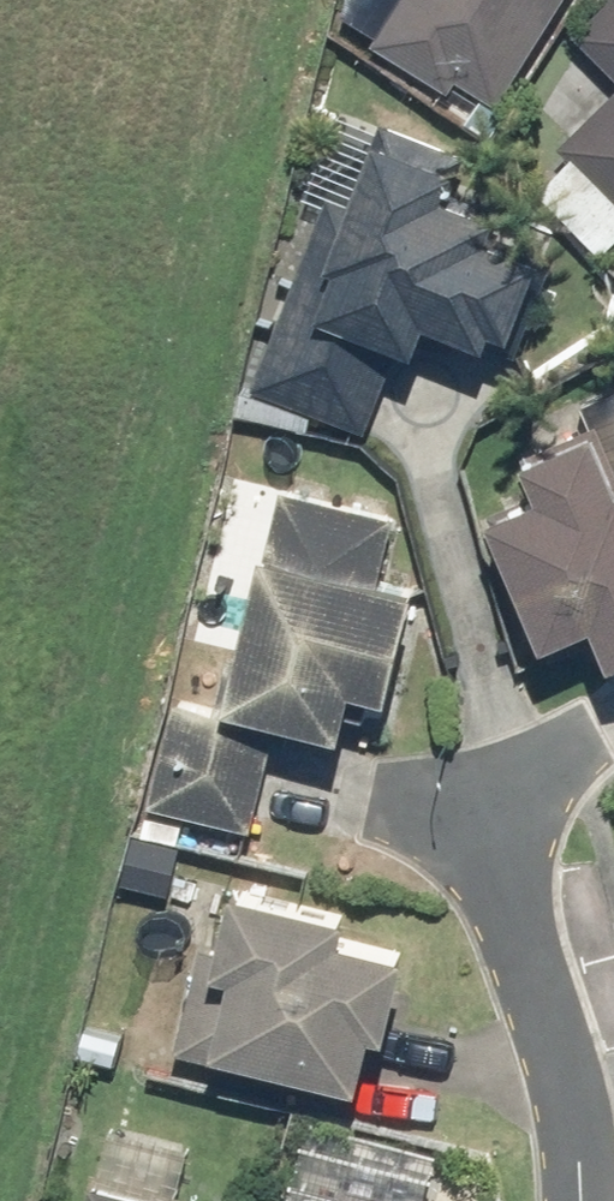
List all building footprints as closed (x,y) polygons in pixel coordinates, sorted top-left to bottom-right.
[(574,0),(412,0),(389,37),(465,84),(473,71),(514,97),(574,0)] [(590,29),(613,52),(613,5),(590,29)] [(579,136),(613,172),(613,101),(579,136)] [(343,188),(269,382),(381,425),(419,327),(446,338),(457,307),(519,331),(525,315),(543,322),(573,243),(520,223),(529,199),(474,179),(486,149),(396,115),(365,197),(343,188)] [(524,503),(579,630),(613,615),(613,392),(596,399),(607,424),(558,444),(574,482),(524,503)] [(189,695),(165,797),(270,821),(291,731),(305,734),(311,707),(374,722),(385,675),(423,684),(448,576),(398,565),(410,512),(299,486),(287,534),(294,536),(268,647),(252,643),(237,706),(189,695)] [(221,939),(194,1044),(271,1063),(275,1046),(391,1075),(405,1019),(418,1022),(438,941),(375,925),(380,905),(266,876),(248,946),(221,939)] [(207,1197),(210,1185),(128,1165),(118,1200),(224,1200),(207,1197)] [(360,1180),(355,1199),(307,1187),(303,1200),(442,1200),(360,1180)]
